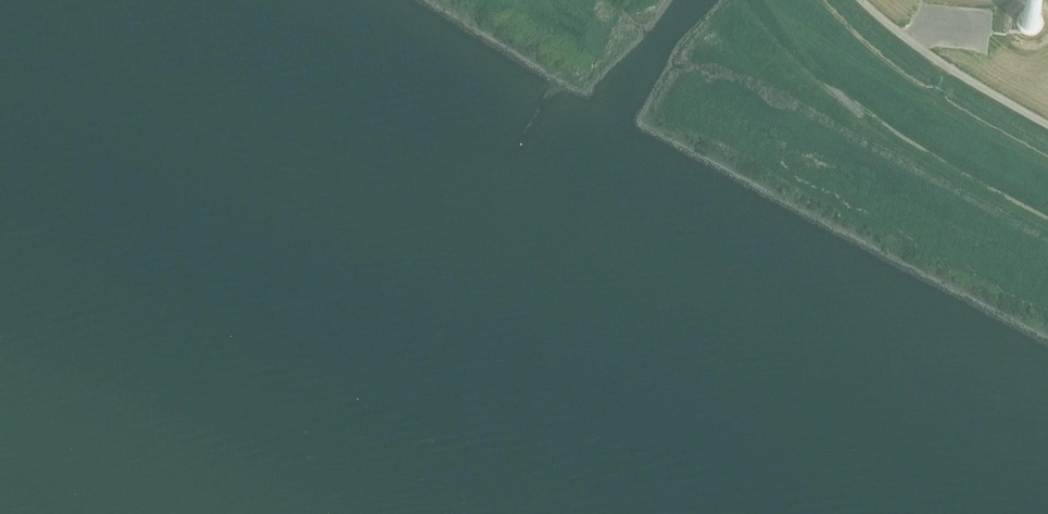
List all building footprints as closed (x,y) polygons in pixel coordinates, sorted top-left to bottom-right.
[(1037,35),(1040,32),(1042,27),(1042,22),(1040,17),(1036,13),(1031,11),(1026,12),(1021,14),(1018,17),(1016,22),(1016,27),(1018,32),(1022,36),(1027,38),(1032,37),(1037,35)]
